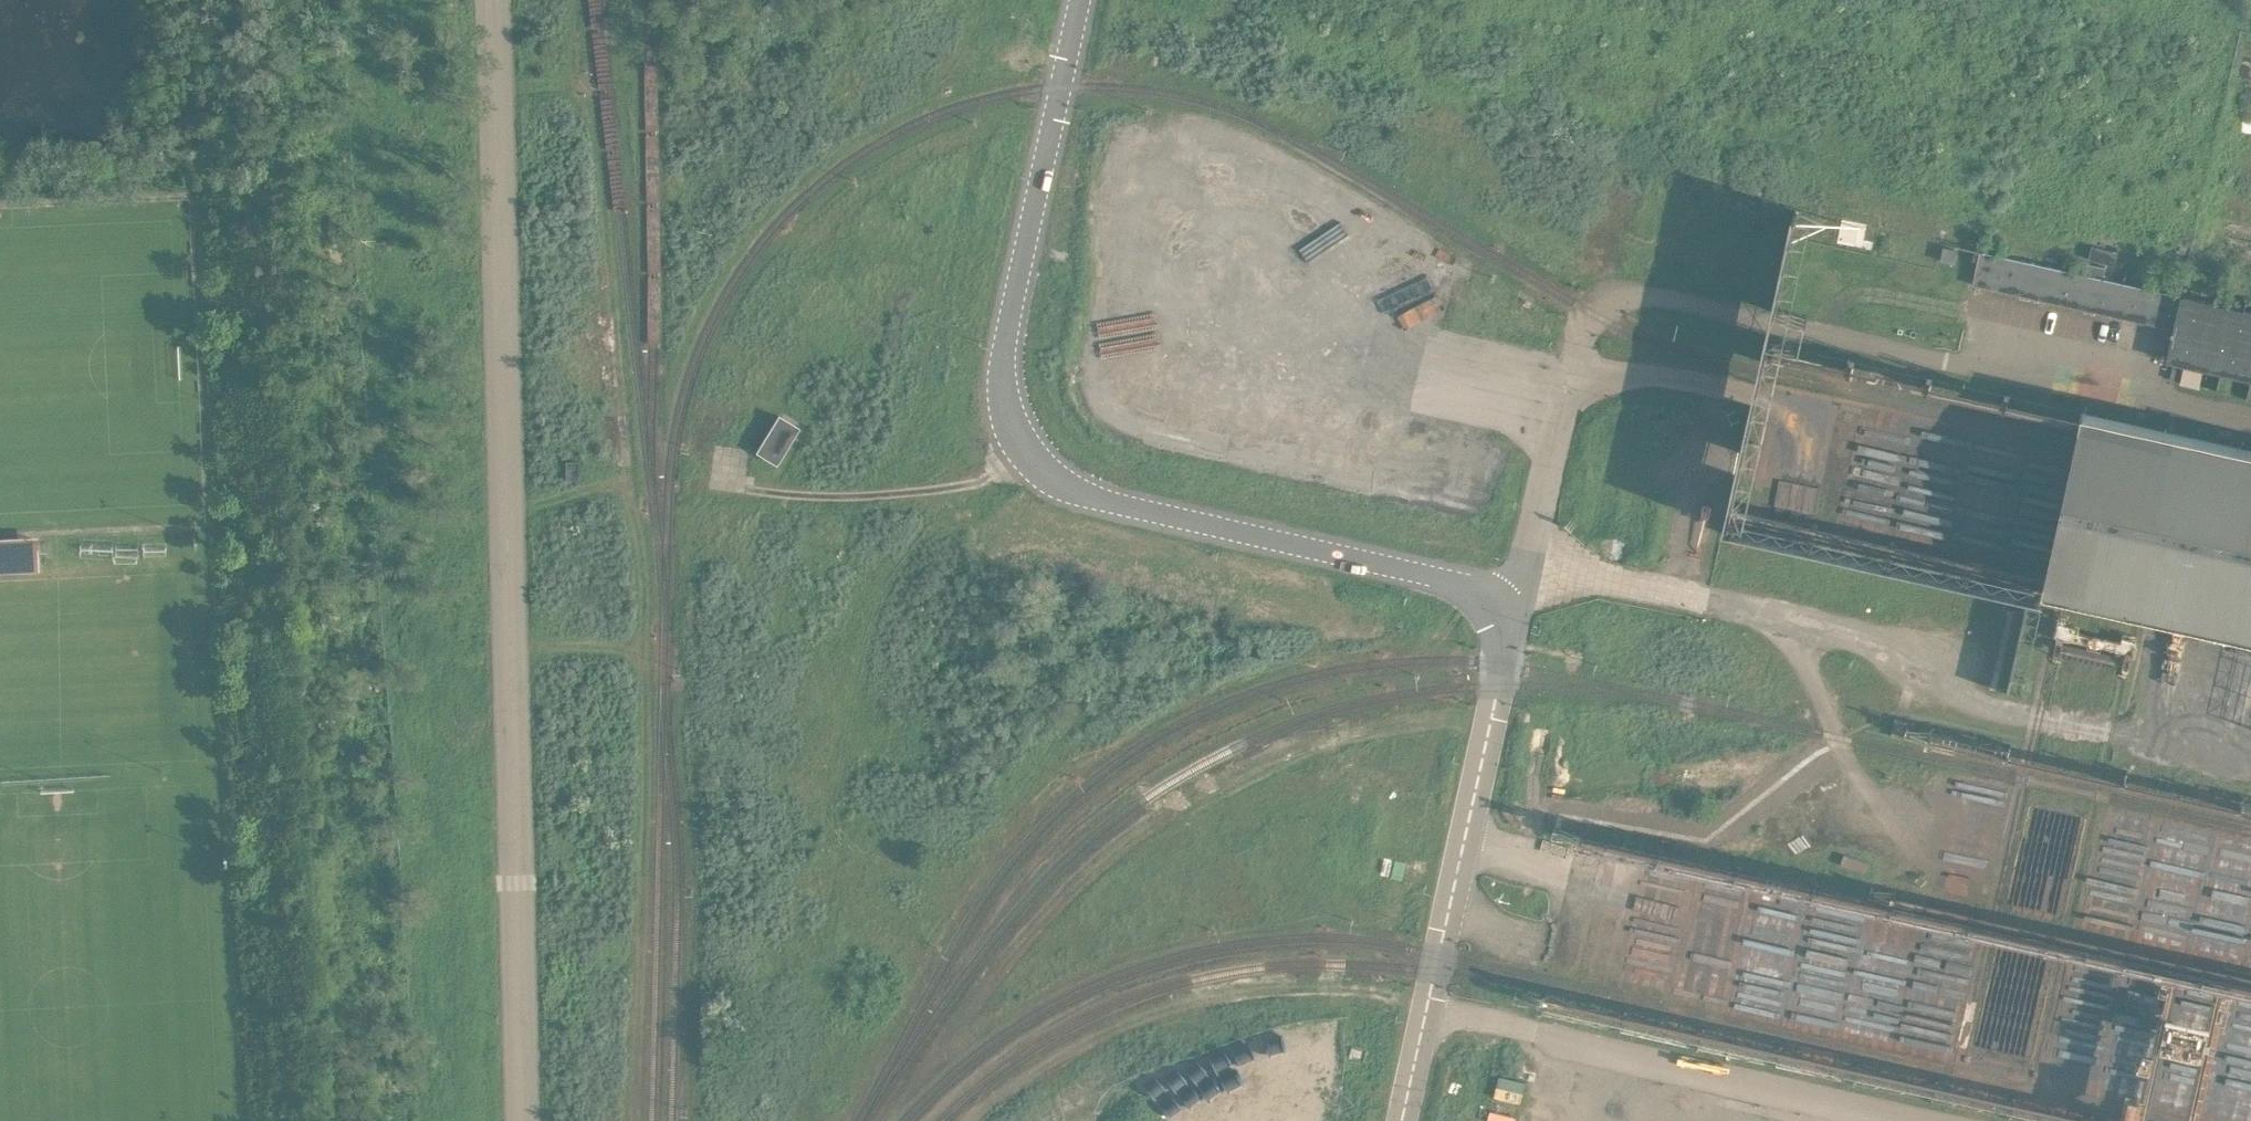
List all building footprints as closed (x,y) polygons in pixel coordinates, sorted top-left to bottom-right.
[(1972,259),(1978,260),(1973,284),(2146,322),(2147,318),(2174,324),(2173,328),(2166,360),(2174,361),(2183,363),(2250,378),(2248,388),(2246,398),(2250,399),(2250,311),(2181,296),(2178,295),(2180,288),(2142,280),(2140,287),(2110,280),(2114,265),(2113,265),(2116,252),(2090,245),(2086,258),(2106,263),(2102,278),(2101,278),(2103,267),(2082,262),(2080,273),(1980,251),(1974,250),(1972,259)] [(1943,247),(1940,260),(1953,262),(1956,249),(1943,247)] [(757,452),(775,463),(797,426),(779,415),(757,452)] [(565,460),(564,480),(577,480),(578,461),(565,460)] [(36,541),(0,543),(0,571),(38,569),(36,541)] [(1894,717),(1890,735),(1903,737),(1907,720),(1906,720),(1895,717),(1894,717)] [(1567,898),(1584,897),(1581,873),(1565,874),(1567,898)] [(1558,934),(1572,935),(1573,920),(1582,920),(1583,906),(1559,905),(1558,934)] [(1517,1095),(1518,1076),(1496,1075),(1495,1094),(1517,1095)]
